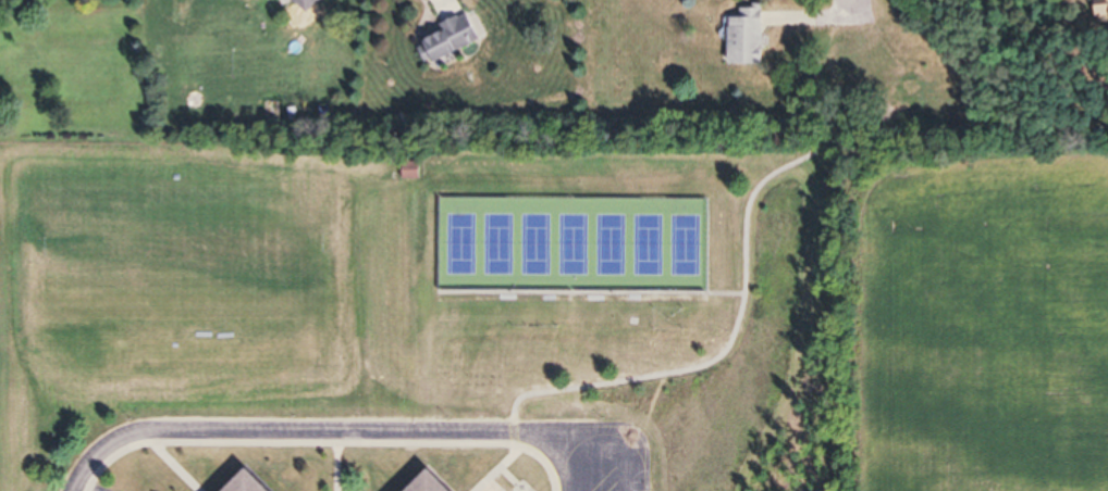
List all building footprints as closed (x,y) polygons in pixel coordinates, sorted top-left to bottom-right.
[(1102,18),(1107,18),(1107,0),(1100,0),(1102,18)] [(744,18),(733,18),(733,65),(768,65),(768,6),(744,7),(744,18)] [(423,36),(428,46),(422,49),(429,63),(437,60),(439,65),(489,41),(475,11),(423,36)] [(407,162),(407,180),(423,180),(423,162),(407,162)] [(256,467),(231,490),(279,490),(256,467)] [(439,468),(414,490),(461,490),(439,468)]
